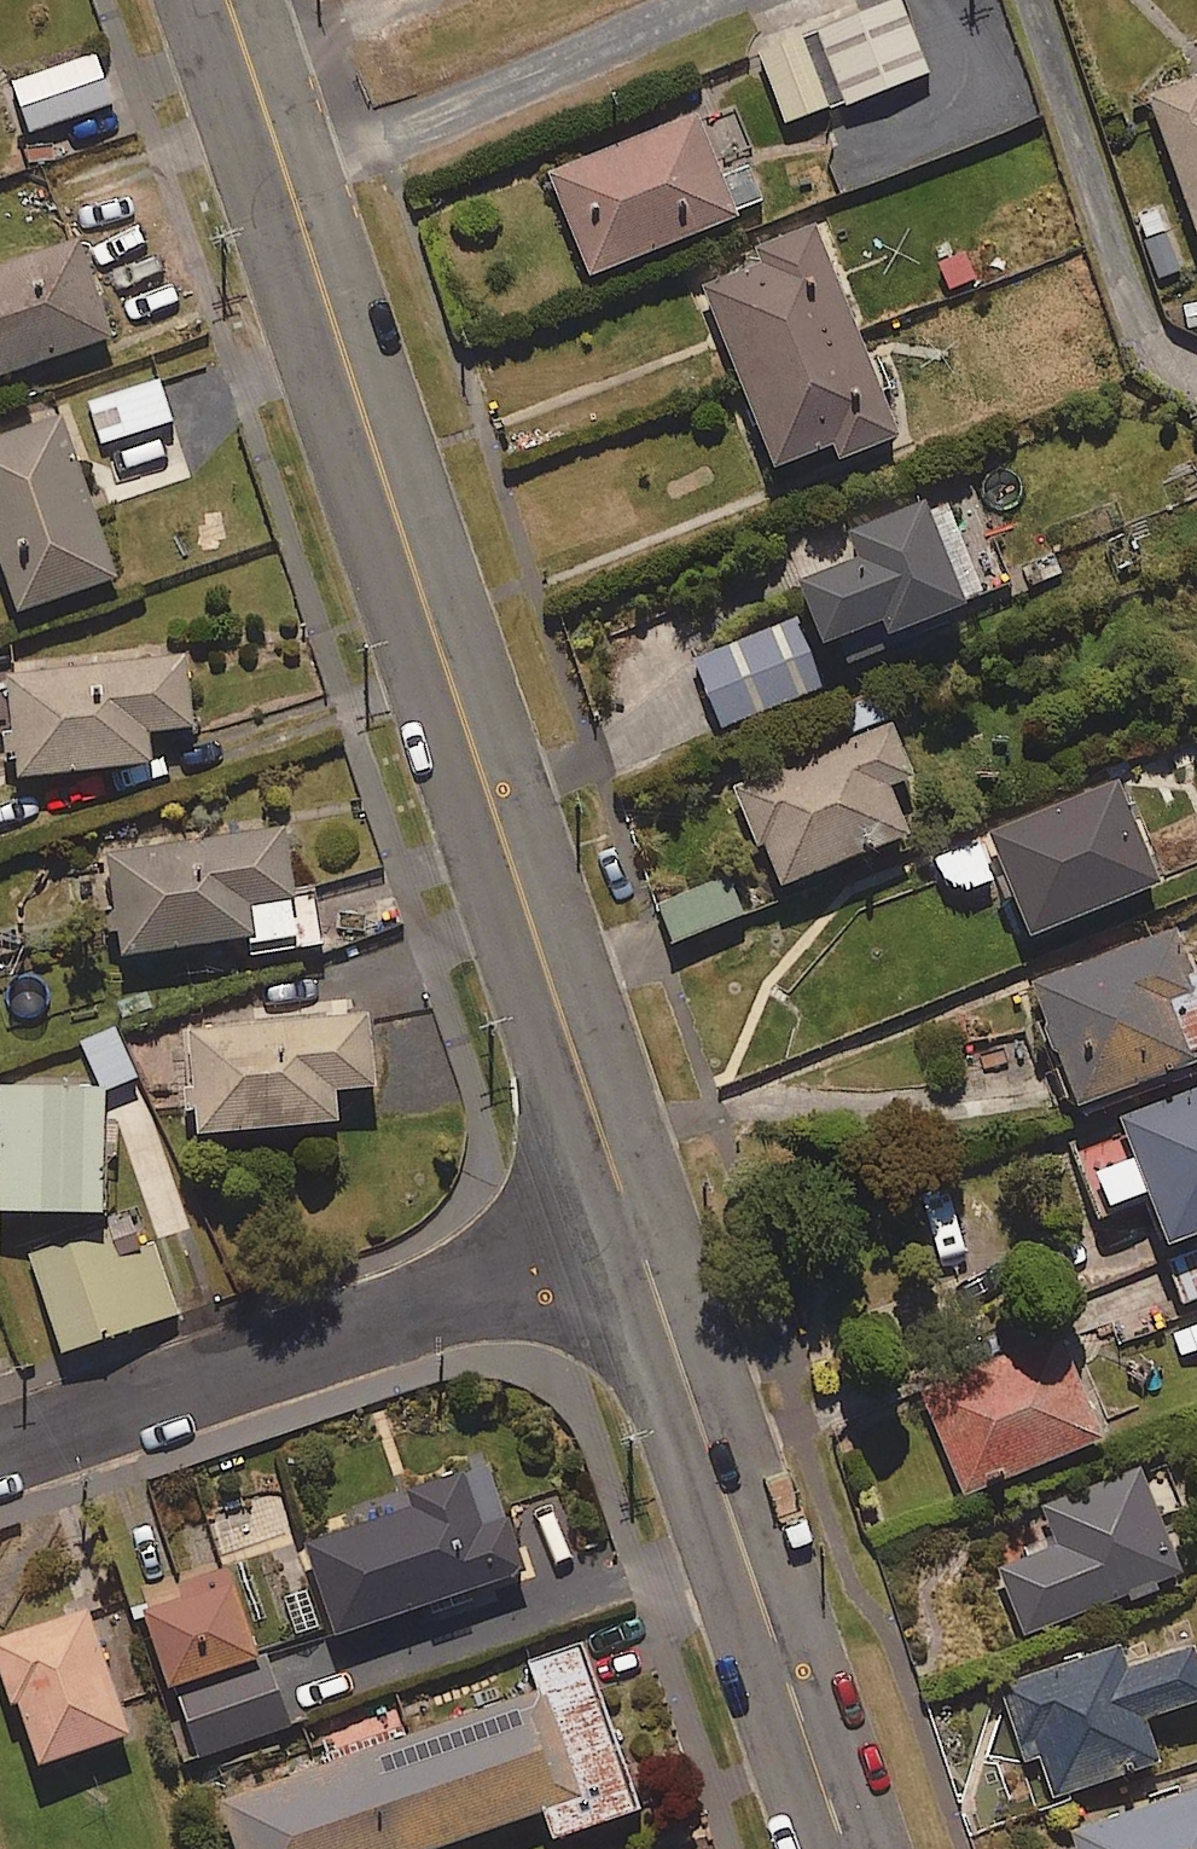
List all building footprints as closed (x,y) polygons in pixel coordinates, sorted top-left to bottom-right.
[(929,79),(901,2),(760,55),(788,131),(929,79)] [(112,108),(95,57),(11,85),(28,136),(112,108)] [(1151,103),(1196,235),(1196,86),(1151,103)] [(749,168),(721,179),(700,123),(550,181),(590,283),(767,215),(749,168)] [(901,447),(819,232),(757,255),(762,269),(704,291),(775,477),(835,454),(841,470),(901,447)] [(79,244),(0,271),(0,382),(113,344),(79,244)] [(172,426),(158,376),(87,396),(101,446),(172,426)] [(59,417),(0,437),(0,567),(19,623),(118,589),(59,417)] [(1017,590),(977,493),(850,546),(862,573),(803,597),(809,611),(690,661),(720,734),(829,689),(820,667),(884,640),(890,655),(968,623),(964,612),(1017,590)] [(194,735),(186,663),(8,682),(19,786),(153,772),(149,740),(194,735)] [(916,784),(890,726),(736,794),(782,900),(910,843),(889,796),(916,784)] [(1163,895),(1119,788),(991,840),(1035,948),(1163,895)] [(294,896),(284,833),(111,858),(127,964),(250,946),(252,961),(323,950),(314,892),(294,896)] [(993,877),(976,845),(936,865),(952,898),(993,877)] [(744,920),(728,881),(663,908),(679,948),(744,920)] [(1183,932),(1030,991),(1080,1121),(1196,1076),(1196,967),(1183,932)] [(376,1098),(370,1021),(187,1036),(195,1145),(340,1134),(337,1101),(376,1098)] [(135,1079),(117,1030),(82,1044),(103,1091),(135,1079)] [(0,1092),(0,1225),(103,1225),(103,1092),(0,1092)] [(1121,1128),(1135,1164),(1095,1179),(1109,1218),(1150,1203),(1189,1309),(1196,1306),(1196,1099),(1121,1128)] [(179,1321),(145,1223),(31,1262),(65,1360),(179,1321)] [(1162,1329),(1177,1368),(1196,1360),(1196,1316),(1162,1329)] [(1105,1452),(1066,1353),(927,1407),(966,1506),(1105,1452)] [(526,1583),(489,1471),(412,1497),(418,1515),(307,1552),(338,1645),(526,1583)] [(1183,1586),(1146,1480),(1046,1515),(1059,1552),(1000,1572),(1024,1641),(1183,1586)] [(177,1703),(263,1672),(226,1572),(140,1604),(177,1703)] [(84,1614),(0,1646),(0,1671),(41,1778),(133,1743),(84,1614)] [(581,1650),(527,1669),(537,1695),(219,1809),(233,1848),(461,1848),(544,1819),(554,1848),(557,1848),(641,1819),(581,1650)] [(1122,1660),(1002,1698),(1024,1765),(1041,1759),(1056,1806),(1160,1772),(1147,1732),(1196,1716),(1196,1662),(1196,1659),(1129,1680),(1122,1660)] [(263,1672),(177,1703),(200,1765),(286,1732),(263,1672)] [(1074,1838),(1077,1848),(1196,1848),(1196,1800),(1074,1838)]
